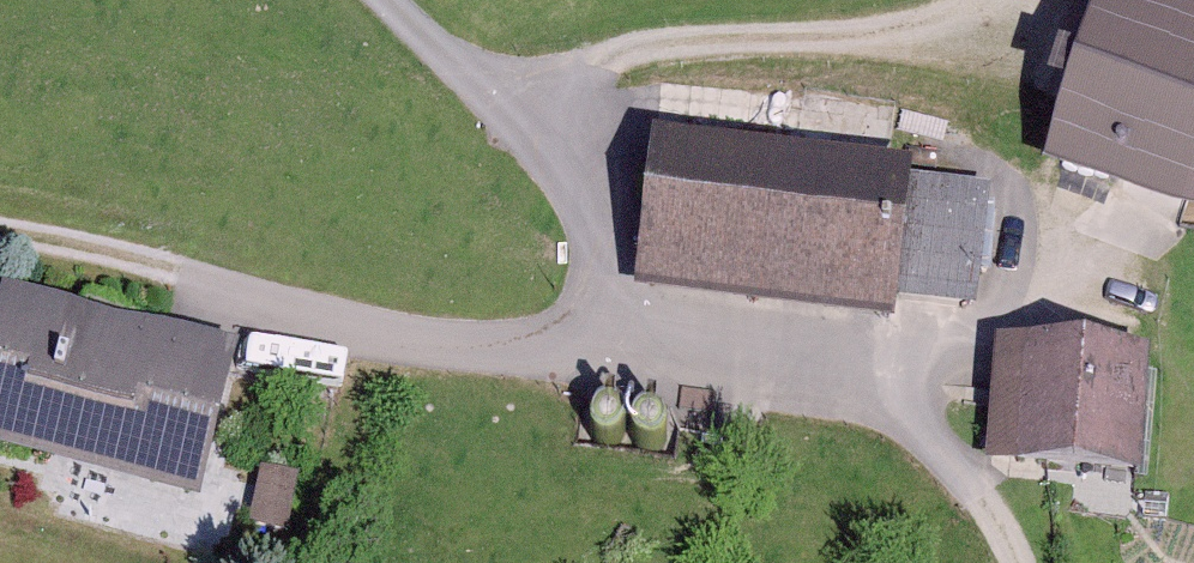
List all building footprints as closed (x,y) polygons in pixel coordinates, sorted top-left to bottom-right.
[(1061,146),(1193,191),(1193,2),(1188,0),(1111,0),(1061,146)] [(639,263),(877,292),(890,181),(653,151),(639,263)] [(217,359),(151,341),(153,332),(98,317),(95,327),(1,301),(0,304),(0,433),(42,444),(48,421),(190,459),(217,359)] [(991,345),(983,452),(1128,467),(1133,407),(1131,407),(1134,367),(1092,364),(1045,361),(1046,350),(991,345)]
